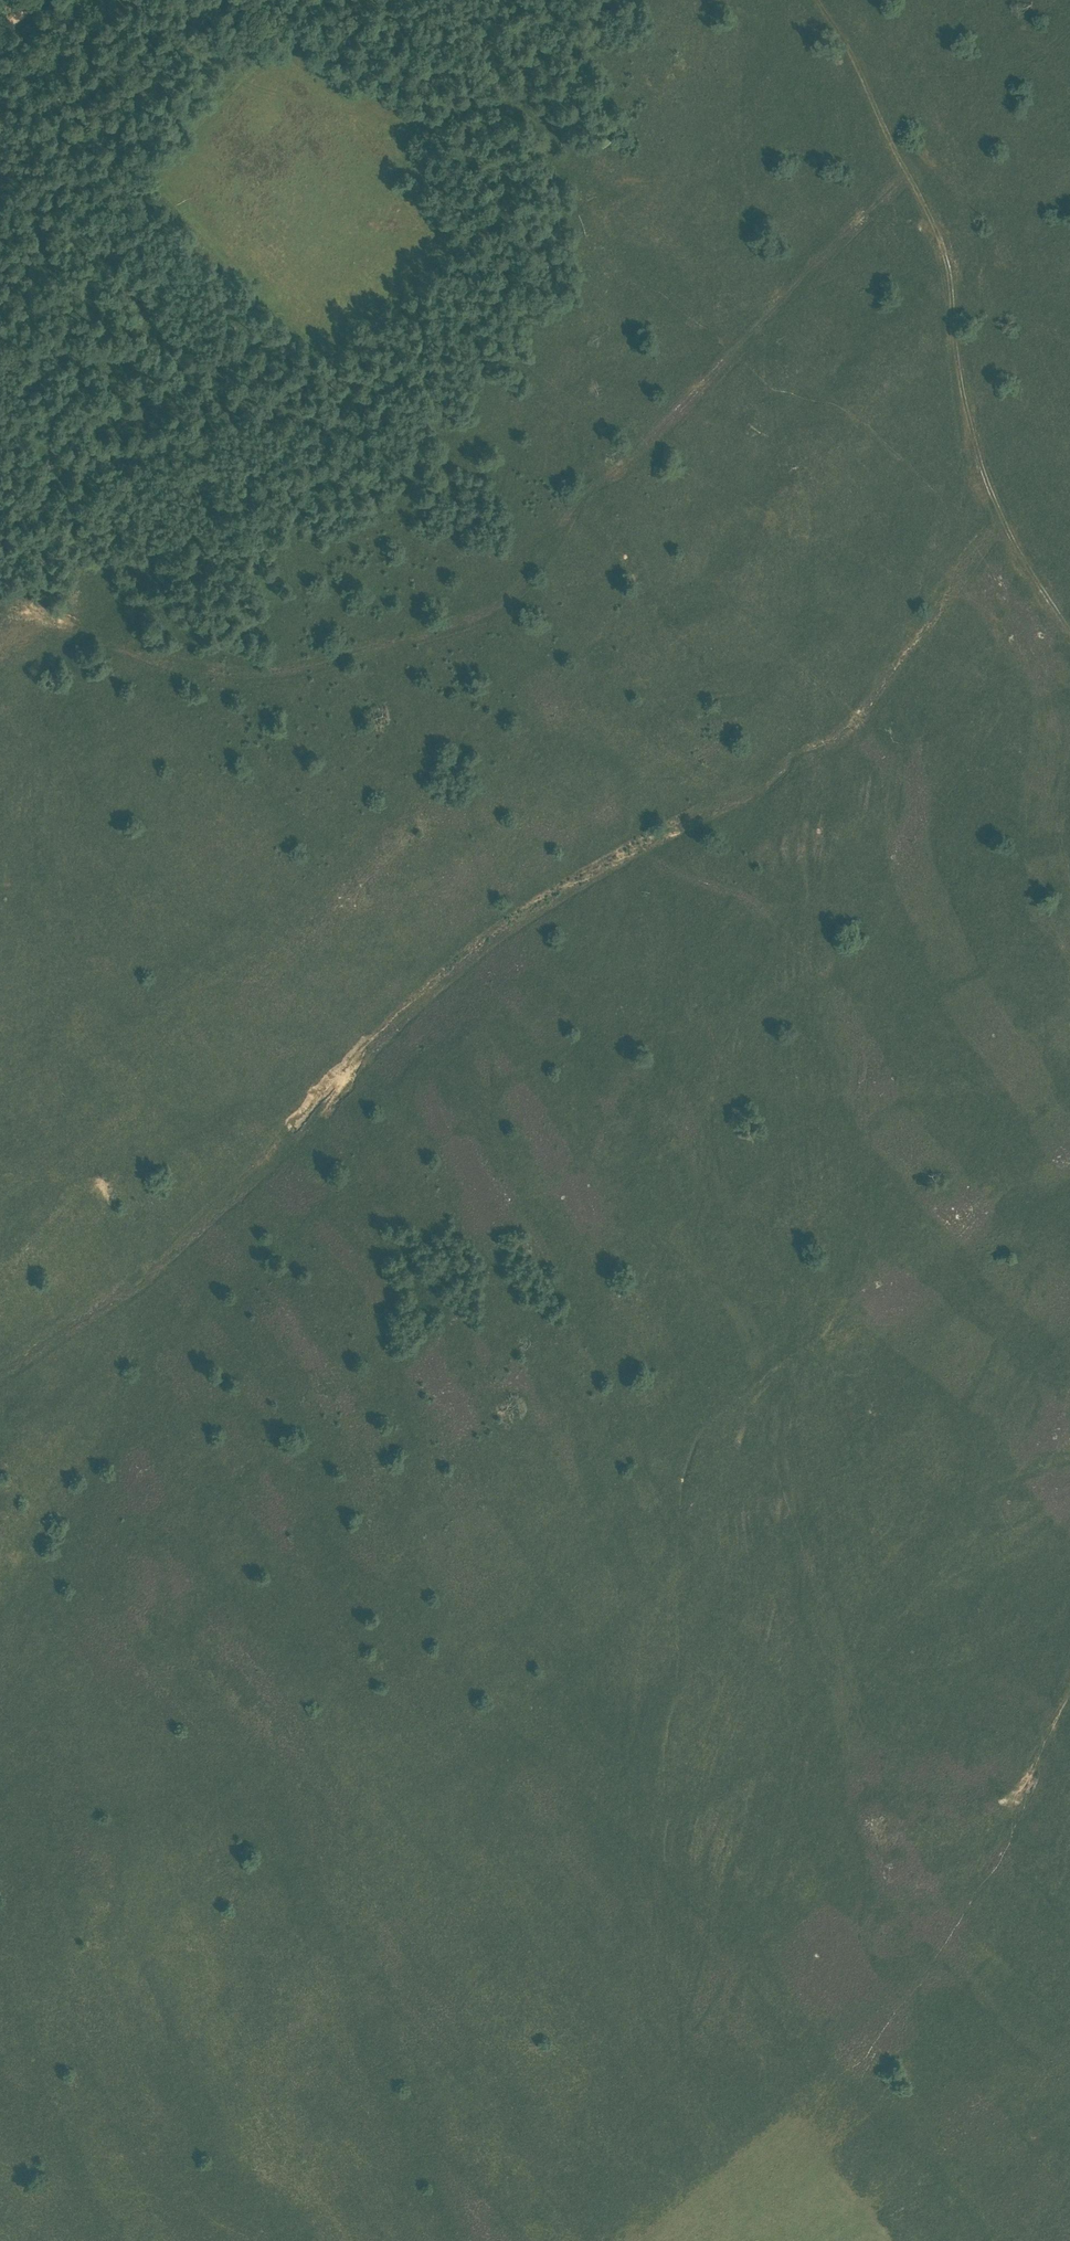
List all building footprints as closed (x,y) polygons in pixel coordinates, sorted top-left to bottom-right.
[(340,1089),(347,1078),(342,1075),(335,1086),(340,1089)] [(330,1076),(312,1087),(316,1093),(334,1081),(330,1076)] [(1012,1793),(1023,1786),(1020,1782),(1010,1789),(1012,1793)]
